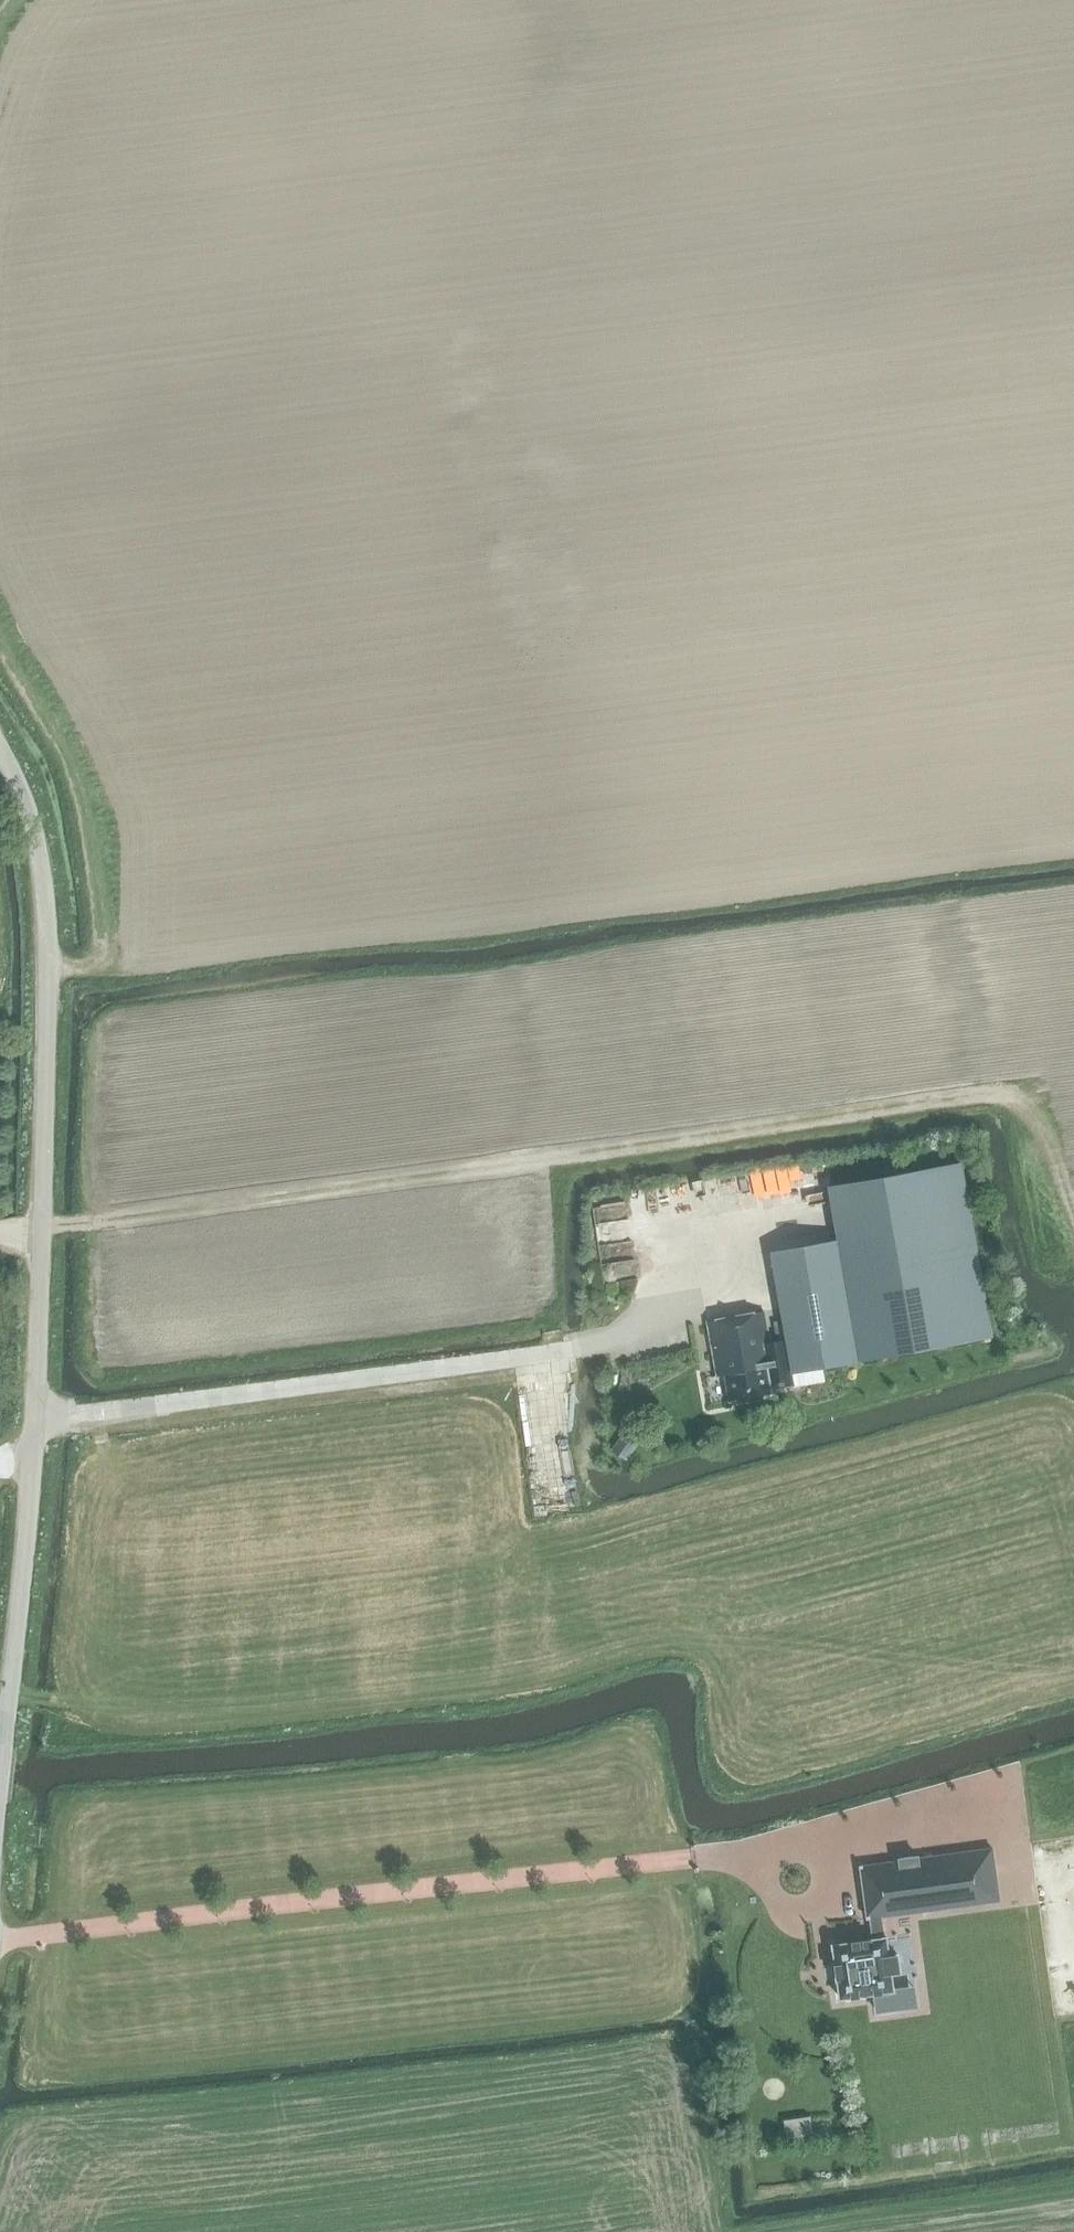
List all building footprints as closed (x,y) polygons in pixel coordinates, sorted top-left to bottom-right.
[(991,1336),(960,1164),(829,1187),(839,1242),(772,1254),(784,1325),(786,1336),(792,1372),(991,1336)] [(646,1242),(606,1244),(608,1276),(647,1273),(646,1242)] [(772,1395),(771,1389),(793,1385),(785,1340),(770,1343),(764,1311),(707,1321),(717,1376),(724,1375),(729,1402),(772,1395)] [(775,1338),(786,1336),(784,1325),(773,1327),(775,1338)] [(625,1462),(634,1449),(619,1439),(610,1451),(625,1462)] [(836,1980),(837,1980),(839,1996),(839,1999),(842,1998),(874,1993),(876,2011),(899,2008),(897,1990),(893,1990),(893,1989),(892,1989),(890,1973),(897,1972),(897,1973),(899,1972),(897,1955),(894,1955),(894,1956),(888,1957),(886,1941),(886,1938),(883,1938),(880,1917),(935,1909),(934,1904),(997,1896),(997,1901),(999,1901),(992,1848),(918,1858),(917,1856),(899,1859),(899,1861),(860,1866),(867,1918),(870,1918),(873,1940),(835,1945),(832,1945),(832,1948),(833,1948),(835,1964),(834,1964),(836,1980)] [(812,2133),(809,2116),(783,2120),(786,2137),(812,2133)]
